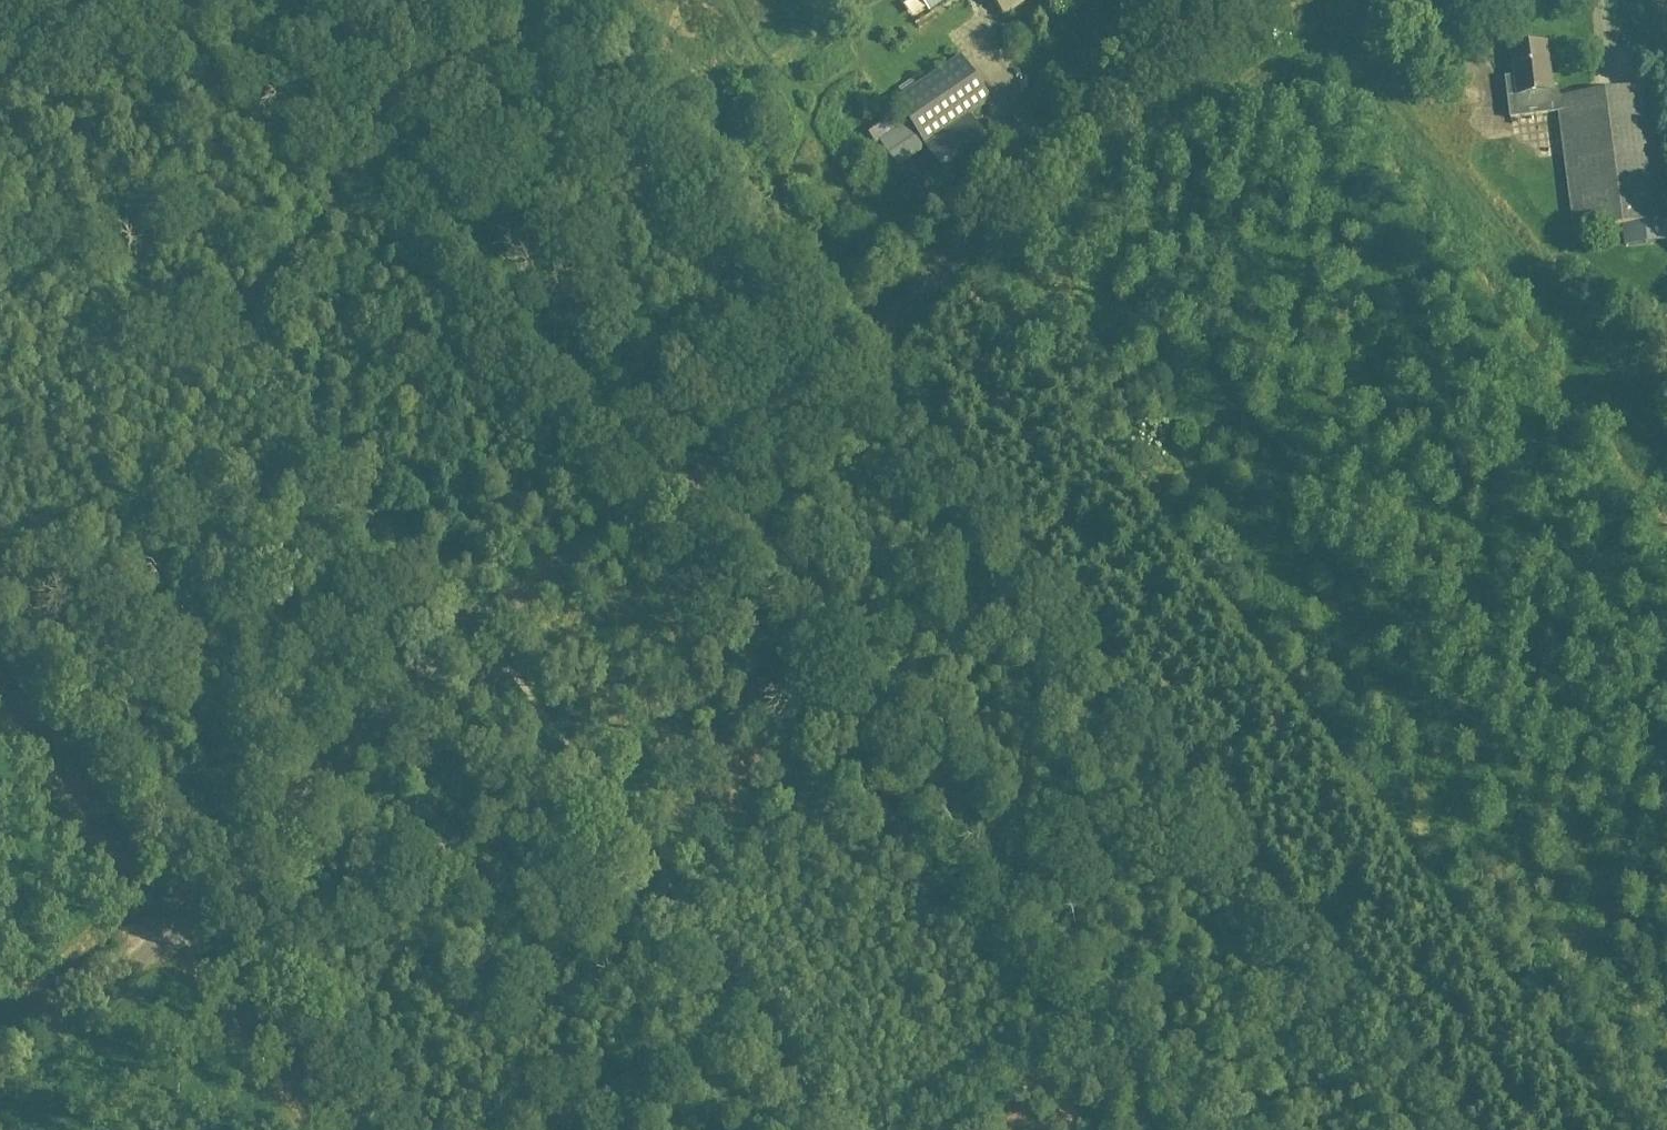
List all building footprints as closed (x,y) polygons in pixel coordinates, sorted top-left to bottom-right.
[(929,11),(945,0),(921,0),(929,11)] [(1027,0),(990,0),(1002,17),(1027,0)] [(1666,222),(1666,210),(1651,88),(1558,101),(1557,90),(1550,91),(1545,46),(1509,51),(1513,79),(1504,80),(1509,120),(1558,114),(1574,234),(1619,228),(1666,222)] [(925,149),(969,118),(990,104),(960,60),(895,104),(925,149)] [(971,122),(926,153),(952,189),(996,159),(971,122)]
